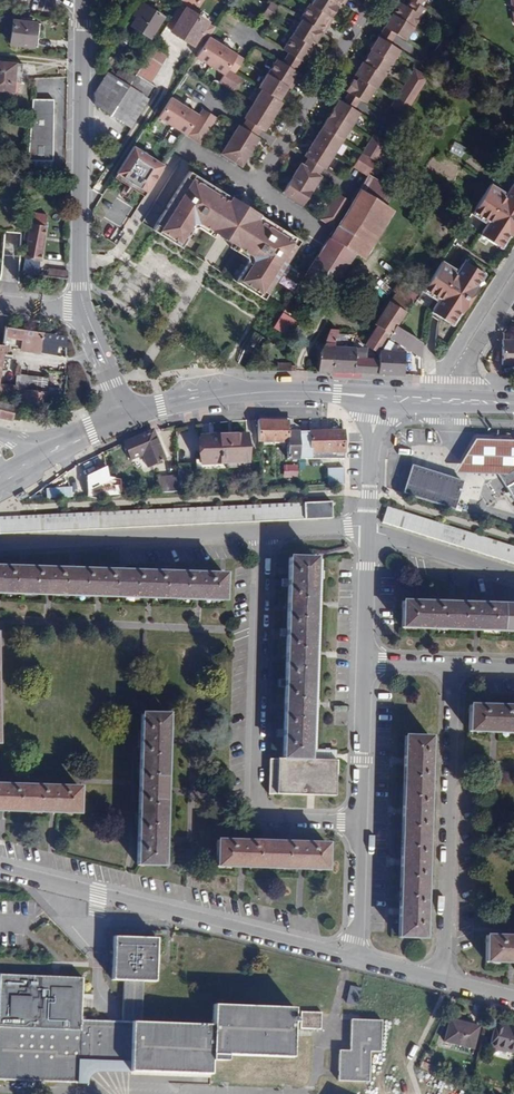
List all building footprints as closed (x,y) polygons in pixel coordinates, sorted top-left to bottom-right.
[(287,54),(301,63),(303,64),(307,57),(311,59),(317,51),(313,49),(309,46),(311,43),(315,45),(322,34),(324,36),(328,28),(325,26),(329,18),(331,19),(338,9),(334,7),(337,3),(340,5),(343,7),(348,0),(314,0),(310,6),(309,5),(299,20),(301,21),(282,51),(287,54)] [(409,0),(404,6),(398,2),(383,27),(395,34),(405,40),(422,9),(420,8),(426,0),(408,0),(409,0)] [(269,1),(260,16),(267,20),(277,6),(269,1)] [(131,25),(150,38),(163,17),(141,3),(134,14),(137,16),(131,25)] [(179,5),(167,25),(173,28),(185,8),(179,5)] [(208,22),(185,8),(173,28),(171,31),(193,46),(208,22)] [(333,20),(331,19),(329,18),(325,26),(328,28),(333,20)] [(13,20),(10,44),(33,47),(35,23),(13,20)] [(395,34),(383,27),(377,37),(388,44),(395,34)] [(237,52),(210,35),(197,55),(224,72),(225,70),(235,55),(237,52)] [(398,49),(388,44),(377,37),(369,50),(370,51),(362,64),(361,63),(353,76),(357,79),(355,82),(351,80),(344,91),(347,93),(359,100),(365,104),(381,76),(383,76),(391,64),(389,63),(398,49)] [(440,58),(449,43),(442,39),(434,54),(440,58)] [(148,55),(153,58),(158,51),(152,48),(148,55)] [(287,54),(281,64),(295,72),(301,63),(287,54)] [(135,74),(152,85),(164,65),(153,58),(148,55),(135,74)] [(235,55),(225,70),(234,74),(242,60),(235,55)] [(276,61),(258,89),(279,103),(286,92),(282,90),(285,87),(288,89),(291,91),(296,83),(292,81),(294,78),(297,73),(295,72),(281,64),(276,61)] [(14,92),(16,64),(0,63),(0,90),(14,92)] [(114,76),(129,85),(134,76),(120,67),(114,76)] [(405,113),(423,85),(417,81),(420,76),(412,71),(403,85),(405,87),(400,95),(398,94),(388,110),(396,114),(399,110),(405,113)] [(94,92),(94,105),(124,125),(129,117),(114,107),(129,85),(114,76),(107,72),(94,92)] [(114,107),(129,117),(143,94),(146,96),(153,85),(152,85),(135,74),(134,76),(129,85),(114,107)] [(423,85),(426,80),(420,76),(417,81),(423,85)] [(258,89),(238,120),(258,133),(279,103),(258,89)] [(353,110),(359,100),(347,93),(342,103),(353,110)] [(129,117),(136,121),(150,99),(146,96),(143,94),(129,117)] [(171,95),(158,115),(186,132),(198,112),(171,95)] [(52,161),(53,100),(30,100),(25,162),(52,161)] [(327,118),(320,129),(341,142),(359,113),(353,110),(342,103),(338,100),(332,110),(335,112),(331,120),(327,118)] [(216,118),(201,109),(198,112),(186,132),(184,136),(198,145),(216,118)] [(332,110),(327,118),(331,120),(335,112),(332,110)] [(402,118),(405,113),(399,110),(396,114),(402,118)] [(238,164),(258,133),(238,120),(218,151),(238,164)] [(471,144),(475,137),(461,128),(457,136),(471,144)] [(341,142),(320,129),(304,154),(325,166),(341,142)] [(375,163),(378,157),(384,148),(378,144),(380,140),(373,135),(361,154),(375,163)] [(402,151),(388,142),(386,144),(384,148),(378,157),(392,167),(402,151)] [(449,152),(460,158),(465,148),(454,142),(449,152)] [(166,164),(135,145),(118,171),(149,191),(166,164)] [(325,166),(304,154),(281,191),(301,203),(325,166)] [(359,157),(353,167),(366,175),(372,165),(359,157)] [(149,222),(175,238),(189,217),(244,250),(229,275),(257,291),(294,232),(184,167),(149,222)] [(359,188),(386,205),(395,190),(368,174),(359,188)] [(471,211),(485,220),(487,218),(489,219),(479,233),(497,245),(505,233),(509,235),(513,228),(513,184),(512,182),(503,197),(501,196),(502,193),(488,184),(471,211)] [(328,237),(354,254),(363,259),(394,210),(386,205),(359,188),(328,237)] [(331,228),(347,200),(336,194),(319,221),(331,228)] [(23,272),(39,274),(47,215),(31,213),(29,231),(24,231),(23,240),(28,241),(25,256),(23,272)] [(328,237),(306,272),(332,288),(354,254),(328,237)] [(441,262),(425,288),(439,298),(440,296),(442,297),(433,311),(450,323),(459,310),(463,313),(480,287),(476,284),(483,272),(465,260),(456,276),(454,274),(456,271),(441,262)] [(44,275),(67,278),(68,271),(44,267),(44,275)] [(302,279),(282,312),(273,326),(289,336),(297,322),(286,315),(302,290),(305,291),(310,284),(302,279)] [(393,293),(388,301),(404,311),(409,303),(393,293)] [(376,325),(364,344),(378,354),(378,350),(380,350),(386,340),(388,337),(395,326),(404,311),(388,301),(374,324),(376,325)] [(388,337),(420,357),(420,342),(395,326),(388,337)] [(58,345),(66,346),(66,337),(63,335),(5,327),(4,337),(21,340),(20,350),(42,353),(42,352),(50,353),(50,351),(57,352),(58,345)] [(323,344),(323,371),(377,373),(378,358),(353,356),(354,346),(346,346),(347,334),(337,334),(337,330),(328,330),(323,344)] [(380,350),(387,350),(392,343),(386,340),(380,350)] [(501,340),(501,365),(513,365),(513,340),(501,340)] [(378,358),(377,373),(402,374),(403,351),(387,350),(380,350),(378,350),(378,354),(378,358)] [(409,356),(406,371),(418,373),(420,358),(409,356)] [(274,362),(274,370),(296,370),(296,362),(274,362)] [(15,388),(16,374),(0,371),(0,386),(15,388)] [(15,388),(24,389),(46,392),(46,387),(47,378),(16,374),(15,388)] [(3,393),(3,395),(17,397),(16,401),(22,401),(24,389),(15,388),(0,386),(0,392),(3,393)] [(22,401),(48,404),(49,393),(46,392),(24,389),(22,401)] [(48,404),(64,406),(64,394),(61,394),(49,393),(48,404)] [(11,421),(15,404),(0,401),(0,418),(11,421)] [(298,460),(299,427),(290,428),(290,424),(258,425),(258,441),(287,442),(287,460),(298,460)] [(309,459),(310,431),(303,431),(303,427),(299,427),(298,460),(309,459)] [(152,430),(124,442),(131,459),(142,454),(147,467),(164,459),(152,430)] [(344,458),(343,430),(310,431),(309,459),(344,458)] [(200,435),(201,464),(247,462),(246,433),(200,435)] [(474,439),(453,473),(497,475),(494,469),(503,470),(513,462),(513,441),(474,439)] [(503,470),(494,469),(497,475),(513,501),(513,462),(503,470)] [(296,464),(282,464),(282,478),(296,477),(296,464)] [(185,466),(178,467),(178,490),(187,489),(185,466)] [(413,466),(404,494),(454,510),(462,482),(413,466)] [(328,484),(344,484),(344,467),(327,468),(328,484)] [(158,478),(159,493),(176,492),(175,477),(158,478)] [(87,484),(87,496),(120,495),(119,484),(109,485),(109,483),(87,484)] [(331,501),(151,510),(0,517),(0,533),(166,525),(332,517),(331,501)] [(493,515),(495,506),(489,505),(487,513),(493,515)] [(383,523),(513,564),(513,547),(388,508),(383,523)] [(269,760),(268,794),(335,795),(336,761),(311,761),(315,559),(289,558),(288,579),(281,579),(281,587),(288,587),(287,629),(280,629),(280,636),(287,636),(286,679),(279,679),(278,687),(287,687),(286,729),(277,729),(277,736),(285,737),(285,760),(269,760)] [(311,761),(336,761),(336,753),(316,752),(320,559),(315,559),(311,761)] [(224,575),(0,568),(0,594),(223,600),(224,575)] [(403,600),(402,626),(513,630),(513,604),(403,600)] [(470,704),(469,730),(513,732),(513,706),(470,704)] [(138,866),(163,866),(167,715),(142,714),(138,866)] [(398,937),(423,938),(430,738),(404,737),(398,937)] [(79,788),(0,786),(0,810),(78,813),(79,788)] [(326,869),(326,844),(217,841),(216,866),(326,869)] [(486,935),(486,961),(513,962),(513,936),(486,935)] [(211,1054),(292,1056),(293,1022),(301,1022),(301,1026),(322,1027),(322,1011),(302,1010),(301,1016),(293,1015),(293,1007),(213,1005),(212,1024),(142,1022),(143,980),(154,980),(156,938),(114,937),(112,979),(124,979),(123,1021),(122,1028),(104,1027),(104,1021),(80,1020),(82,977),(0,974),(0,1079),(78,1081),(79,1060),(79,1036),(100,1037),(100,1051),(131,1052),(211,1054)] [(348,985),(345,1002),(355,1004),(359,987),(348,985)] [(338,1079),(368,1081),(370,1051),(380,1051),(381,1020),(351,1019),(350,1050),(339,1050),(338,1079)] [(445,1041),(473,1048),(478,1027),(451,1020),(445,1041)] [(489,1048),(513,1054),(513,1051),(513,1030),(495,1025),(489,1048)] [(79,1060),(99,1061),(100,1051),(100,1037),(79,1036),(79,1060)] [(434,1057),(445,1060),(448,1050),(437,1047),(434,1057)] [(99,1061),(130,1062),(131,1052),(100,1051),(99,1061)] [(210,1073),(211,1054),(131,1052),(130,1062),(130,1071),(210,1073)]
